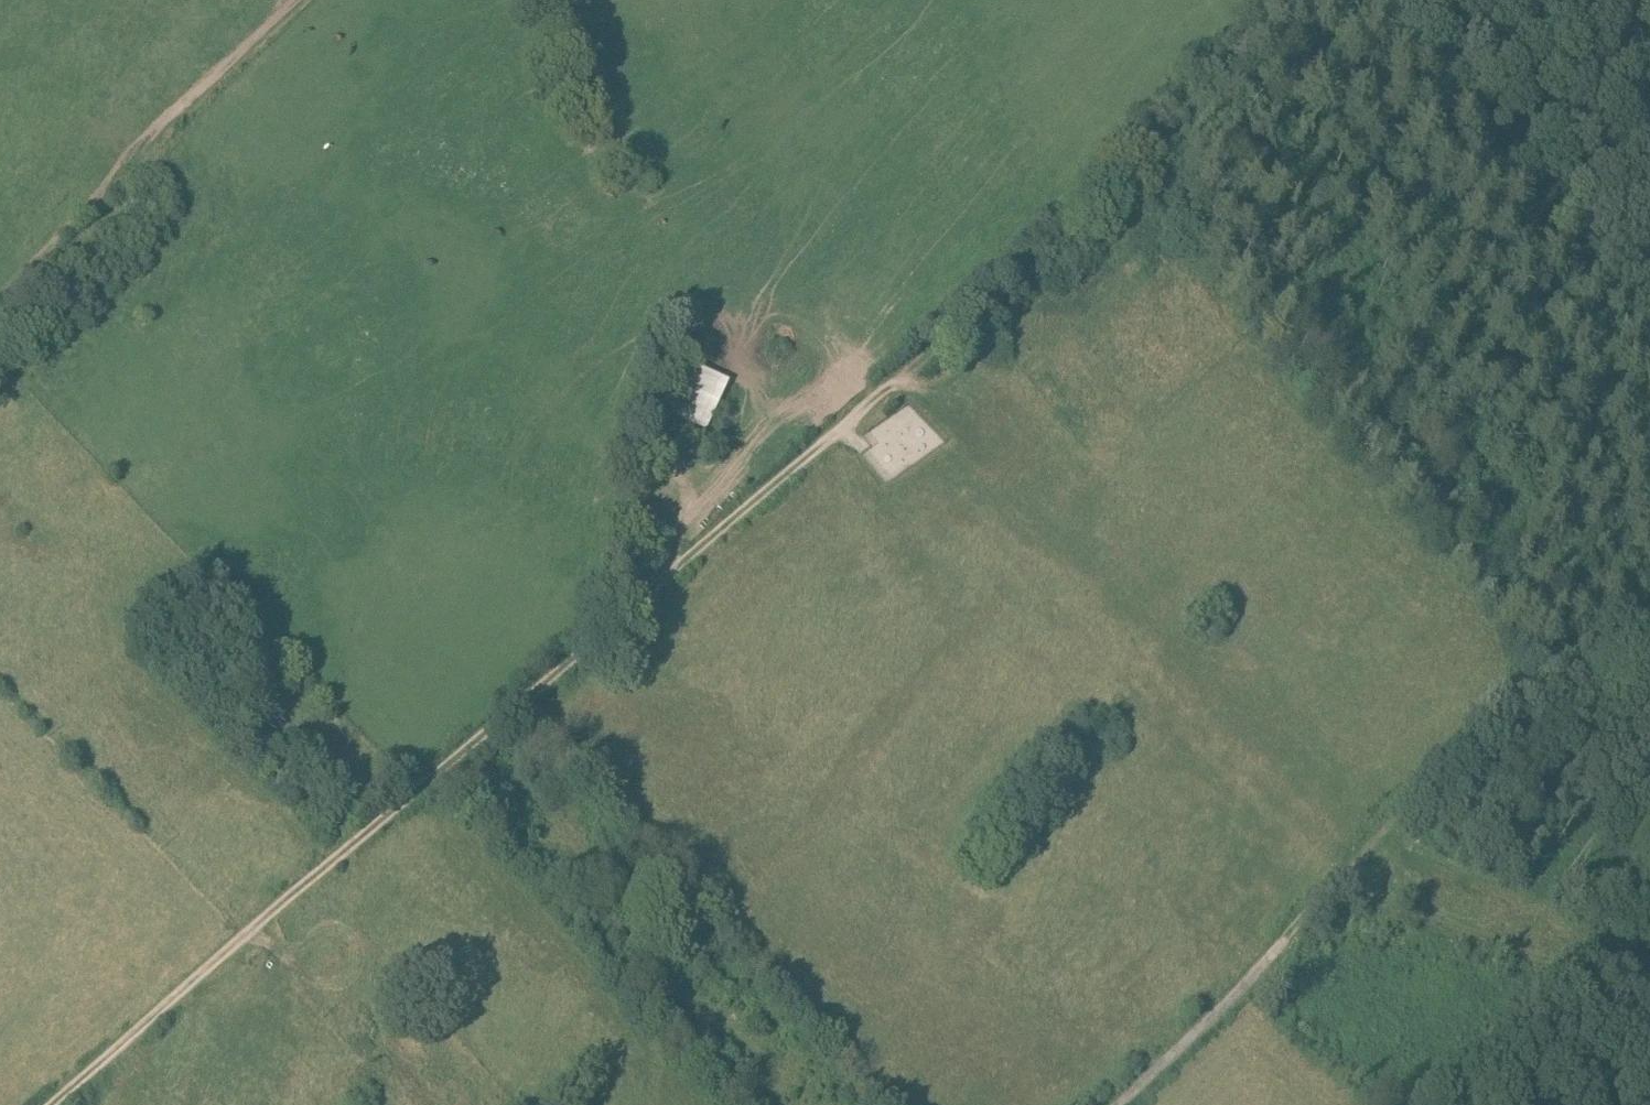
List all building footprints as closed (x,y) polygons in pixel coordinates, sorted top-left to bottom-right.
[(727,383),(690,366),(666,420),(702,437),(727,383)]
